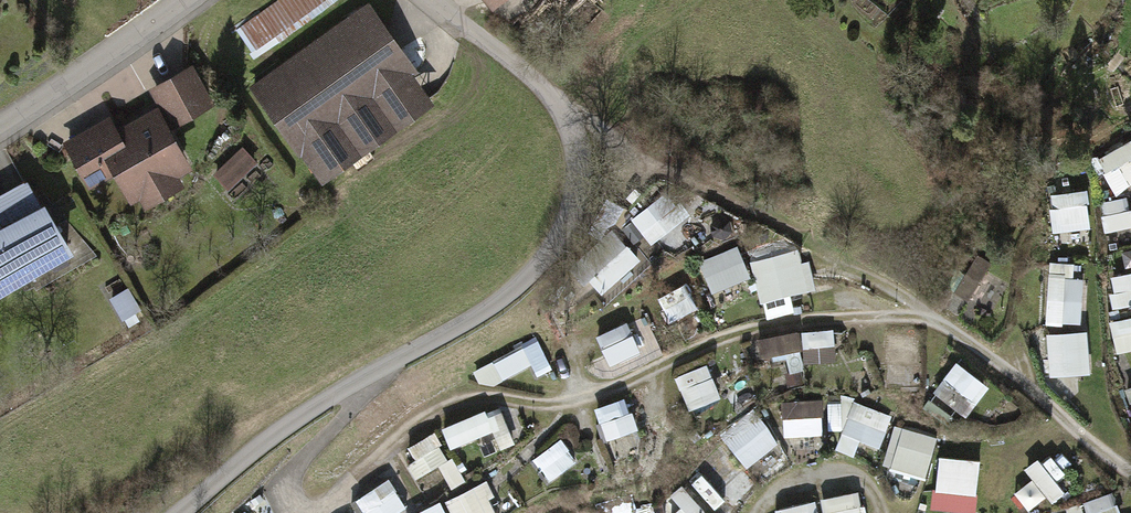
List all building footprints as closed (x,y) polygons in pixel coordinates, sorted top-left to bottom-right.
[(255,55),(348,0),(280,0),(237,26),(255,55)] [(501,0),(470,0),(484,16),(501,0)] [(249,83),(318,183),(436,103),(367,3),(249,83)] [(105,118),(57,144),(83,189),(107,176),(124,207),(135,201),(141,212),(180,191),(176,182),(189,175),(167,135),(213,110),(188,67),(142,93),(151,109),(112,131),(105,118)] [(1130,188),(1130,140),(1096,163),(1119,196),(1130,188)] [(208,174),(223,191),(251,165),(236,149),(208,174)] [(67,263),(38,211),(36,212),(22,186),(0,198),(0,300),(67,263)] [(1054,193),(1056,234),(1093,232),(1091,191),(1054,193)] [(1111,233),(1130,229),(1130,200),(1130,198),(1104,204),(1111,233)] [(590,281),(612,302),(648,266),(626,244),(590,281)] [(795,300),(817,292),(803,250),(754,266),(772,322),(799,313),(795,300)] [(1051,265),(1050,325),(1084,325),(1084,266),(1051,265)] [(1130,308),(1130,274),(1113,275),(1115,308),(1130,308)] [(1119,354),(1130,353),(1130,318),(1113,321),(1119,354)] [(610,368),(643,358),(633,325),(600,335),(610,368)] [(839,364),(837,330),(805,332),(807,366),(839,364)] [(1050,335),(1052,379),(1094,378),(1092,333),(1050,335)] [(803,335),(759,338),(760,359),(791,357),(792,373),(806,372),(803,335)] [(485,391),(549,363),(539,340),(475,368),(485,391)] [(693,414),(725,400),(709,364),(677,378),(693,414)] [(970,422),(994,392),(960,365),(936,395),(970,422)] [(838,398),(828,427),(847,434),(841,452),(857,458),(863,444),(882,451),(894,418),(838,398)] [(788,441),(826,439),(824,404),(786,406),(788,441)] [(622,405),(600,412),(616,466),(638,459),(622,405)] [(721,432),(746,471),(783,448),(758,408),(721,432)] [(445,423),(450,452),(484,446),(485,455),(516,450),(509,412),(445,423)] [(912,431),(903,474),(931,480),(940,437),(912,431)] [(438,435),(407,450),(421,478),(452,463),(438,435)] [(536,457),(548,482),(579,468),(567,442),(536,457)] [(1054,505),(1073,491),(1048,457),(1029,472),(1054,505)] [(703,474),(694,482),(717,510),(726,503),(703,474)] [(364,512),(404,512),(409,510),(391,481),(357,501),(364,512)] [(453,512),(502,512),(486,482),(447,501),(453,512)] [(667,512),(708,512),(686,486),(662,506),(667,512)] [(862,491),(823,500),(826,512),(867,512),(862,491)] [(1115,494),(1087,503),(1090,512),(1121,512),(1115,494)] [(654,499),(604,511),(604,512),(657,512),(654,499)] [(443,501),(419,512),(449,512),(443,501)] [(774,512),(824,512),(823,505),(774,510),(774,512)] [(1086,505),(1055,512),(1056,512),(1088,512),(1086,505)]
